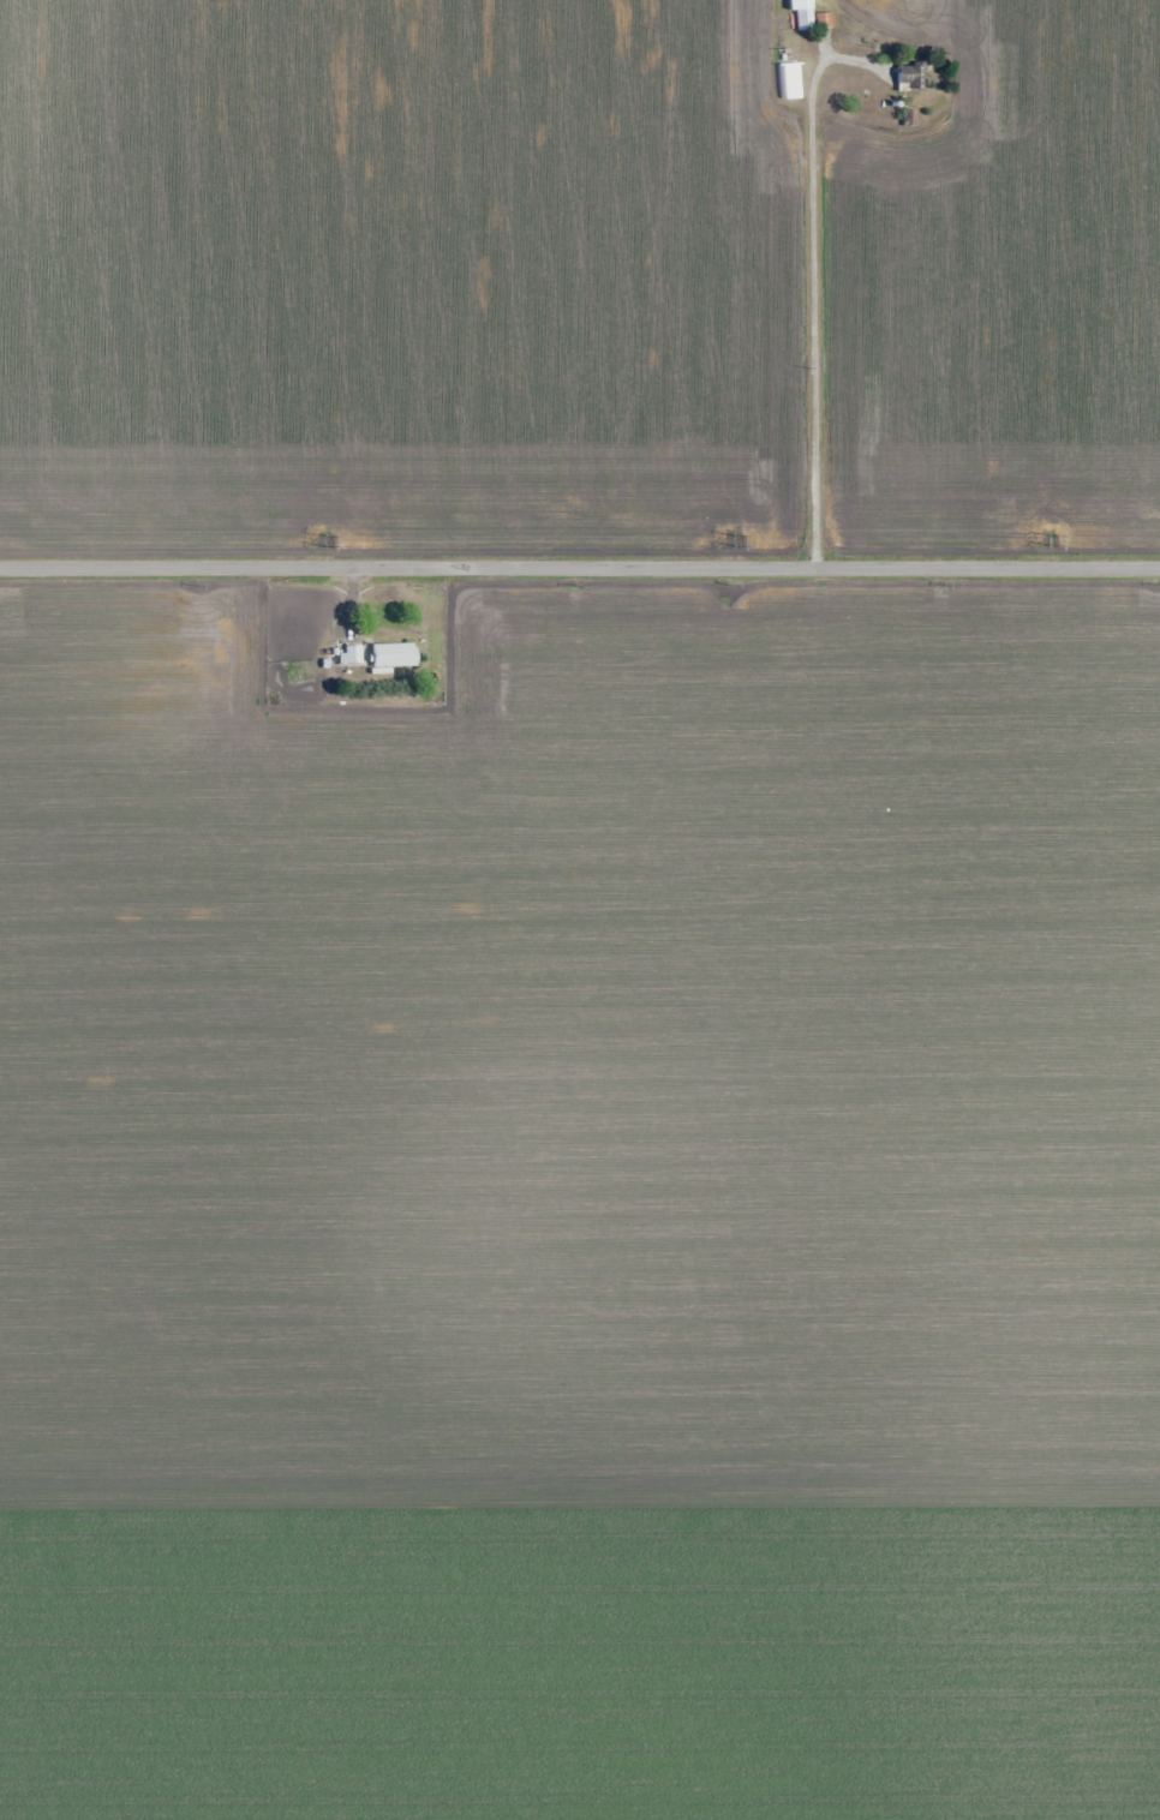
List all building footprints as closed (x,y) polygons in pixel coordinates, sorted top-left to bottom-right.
[(811,0),(789,0),(789,10),(797,10),(797,31),(812,31),(811,0)] [(780,98),(800,98),(800,64),(780,64),(780,98)] [(924,90),(924,65),(898,65),(898,90),(924,90)] [(415,667),(415,644),(373,644),(373,667),(415,667)] [(343,646),(343,664),(362,664),(362,646),(343,646)]
